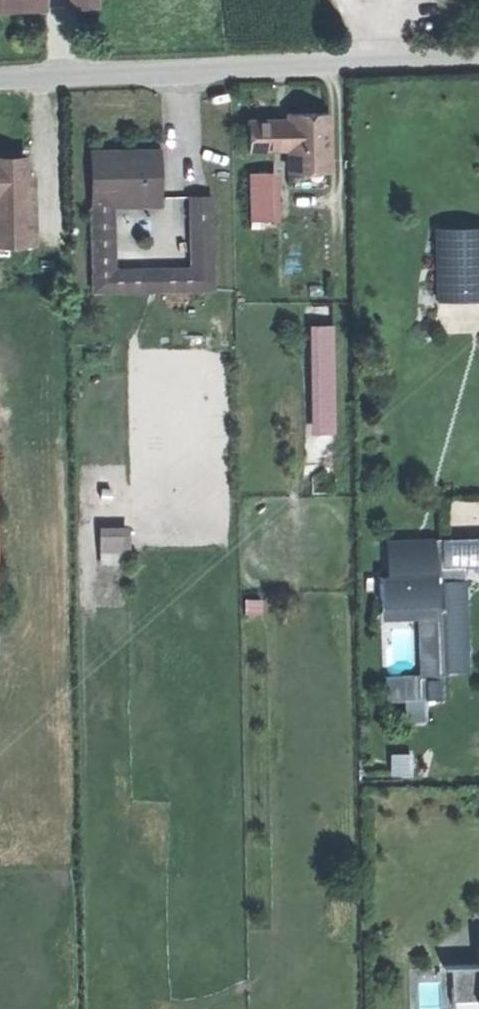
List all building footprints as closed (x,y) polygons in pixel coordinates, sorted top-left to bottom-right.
[(45,7),(45,0),(0,0),(0,9),(45,7)] [(286,150),(286,167),(326,167),(325,114),(285,115),(285,121),(286,150)] [(286,150),(285,121),(246,122),(246,151),(286,150)] [(162,149),(91,150),(94,290),(145,290),(144,272),(111,272),(109,197),(162,196),(162,149)] [(0,159),(0,248),(30,248),(28,189),(24,189),(23,159),(0,159)] [(248,175),(249,222),(270,221),(269,174),(248,175)] [(190,195),(191,238),(215,237),(215,196),(190,195)] [(435,228),(437,302),(478,301),(478,227),(435,228)] [(191,238),(191,271),(198,271),(197,289),(216,290),(215,237),(191,238)] [(163,290),(162,271),(144,272),(145,290),(163,290)] [(163,290),(197,289),(198,271),(191,271),(162,271),(163,290)] [(330,326),(314,327),(316,434),(332,433),(330,326)] [(131,533),(101,534),(101,549),(130,548),(131,533)] [(441,538),(442,566),(435,566),(435,574),(379,575),(380,604),(436,603),(438,673),(463,672),(463,647),(467,647),(466,634),(463,633),(461,632),(460,596),(465,596),(462,579),(455,580),(455,566),(478,566),(478,537),(441,538)] [(438,678),(424,679),(424,699),(439,699),(438,678)] [(452,967),(453,1002),(478,1002),(478,966),(452,967)]
